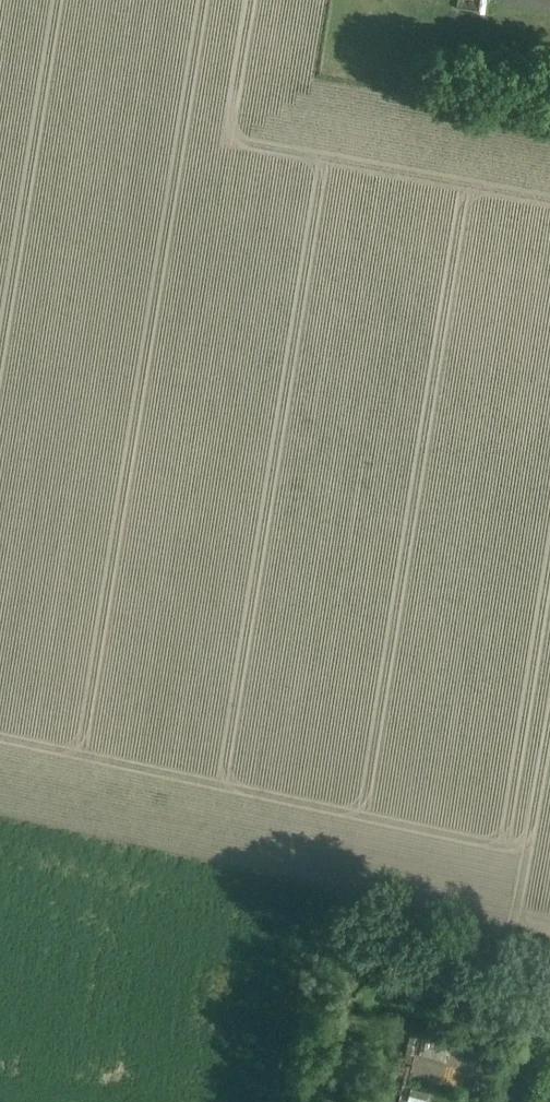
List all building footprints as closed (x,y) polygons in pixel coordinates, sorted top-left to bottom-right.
[(499,0),(549,9),(549,0),(499,0)]
